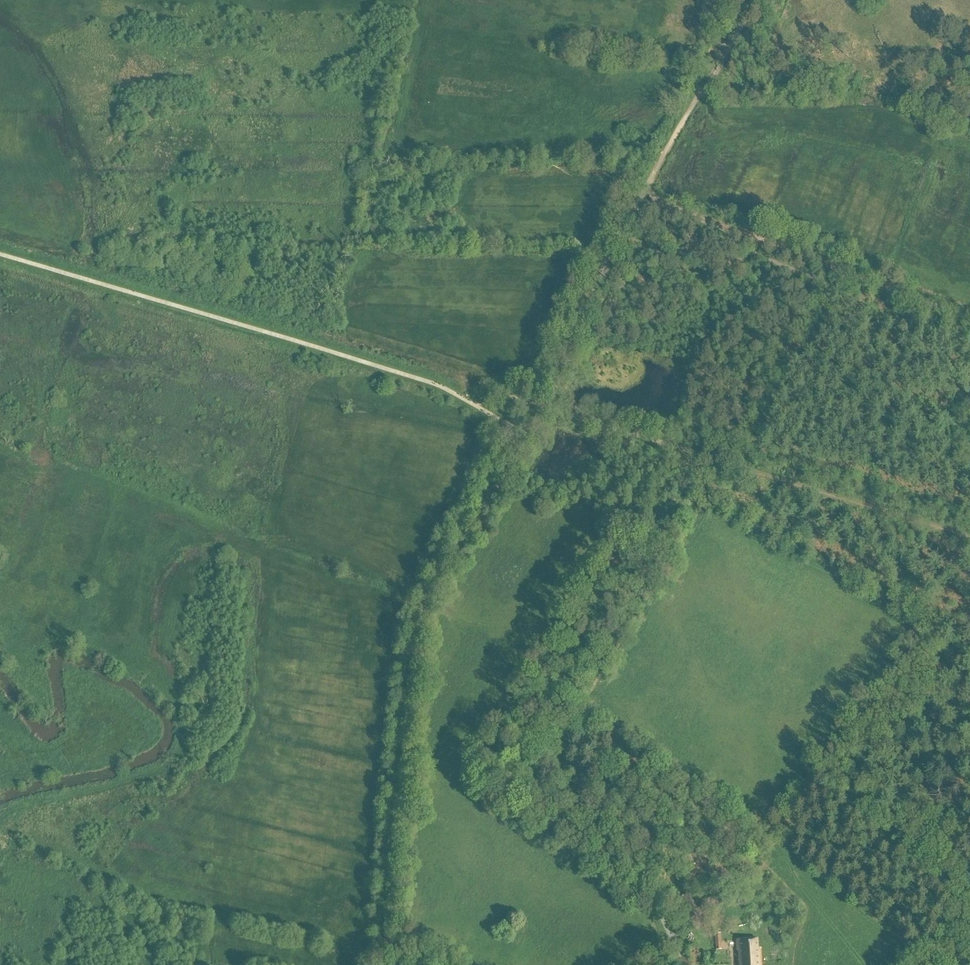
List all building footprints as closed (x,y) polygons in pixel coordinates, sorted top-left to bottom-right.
[(736,957),(737,964),(762,964),(761,949),(758,949),(757,939),(737,940),(737,953),(738,952),(738,957),(736,957)]
